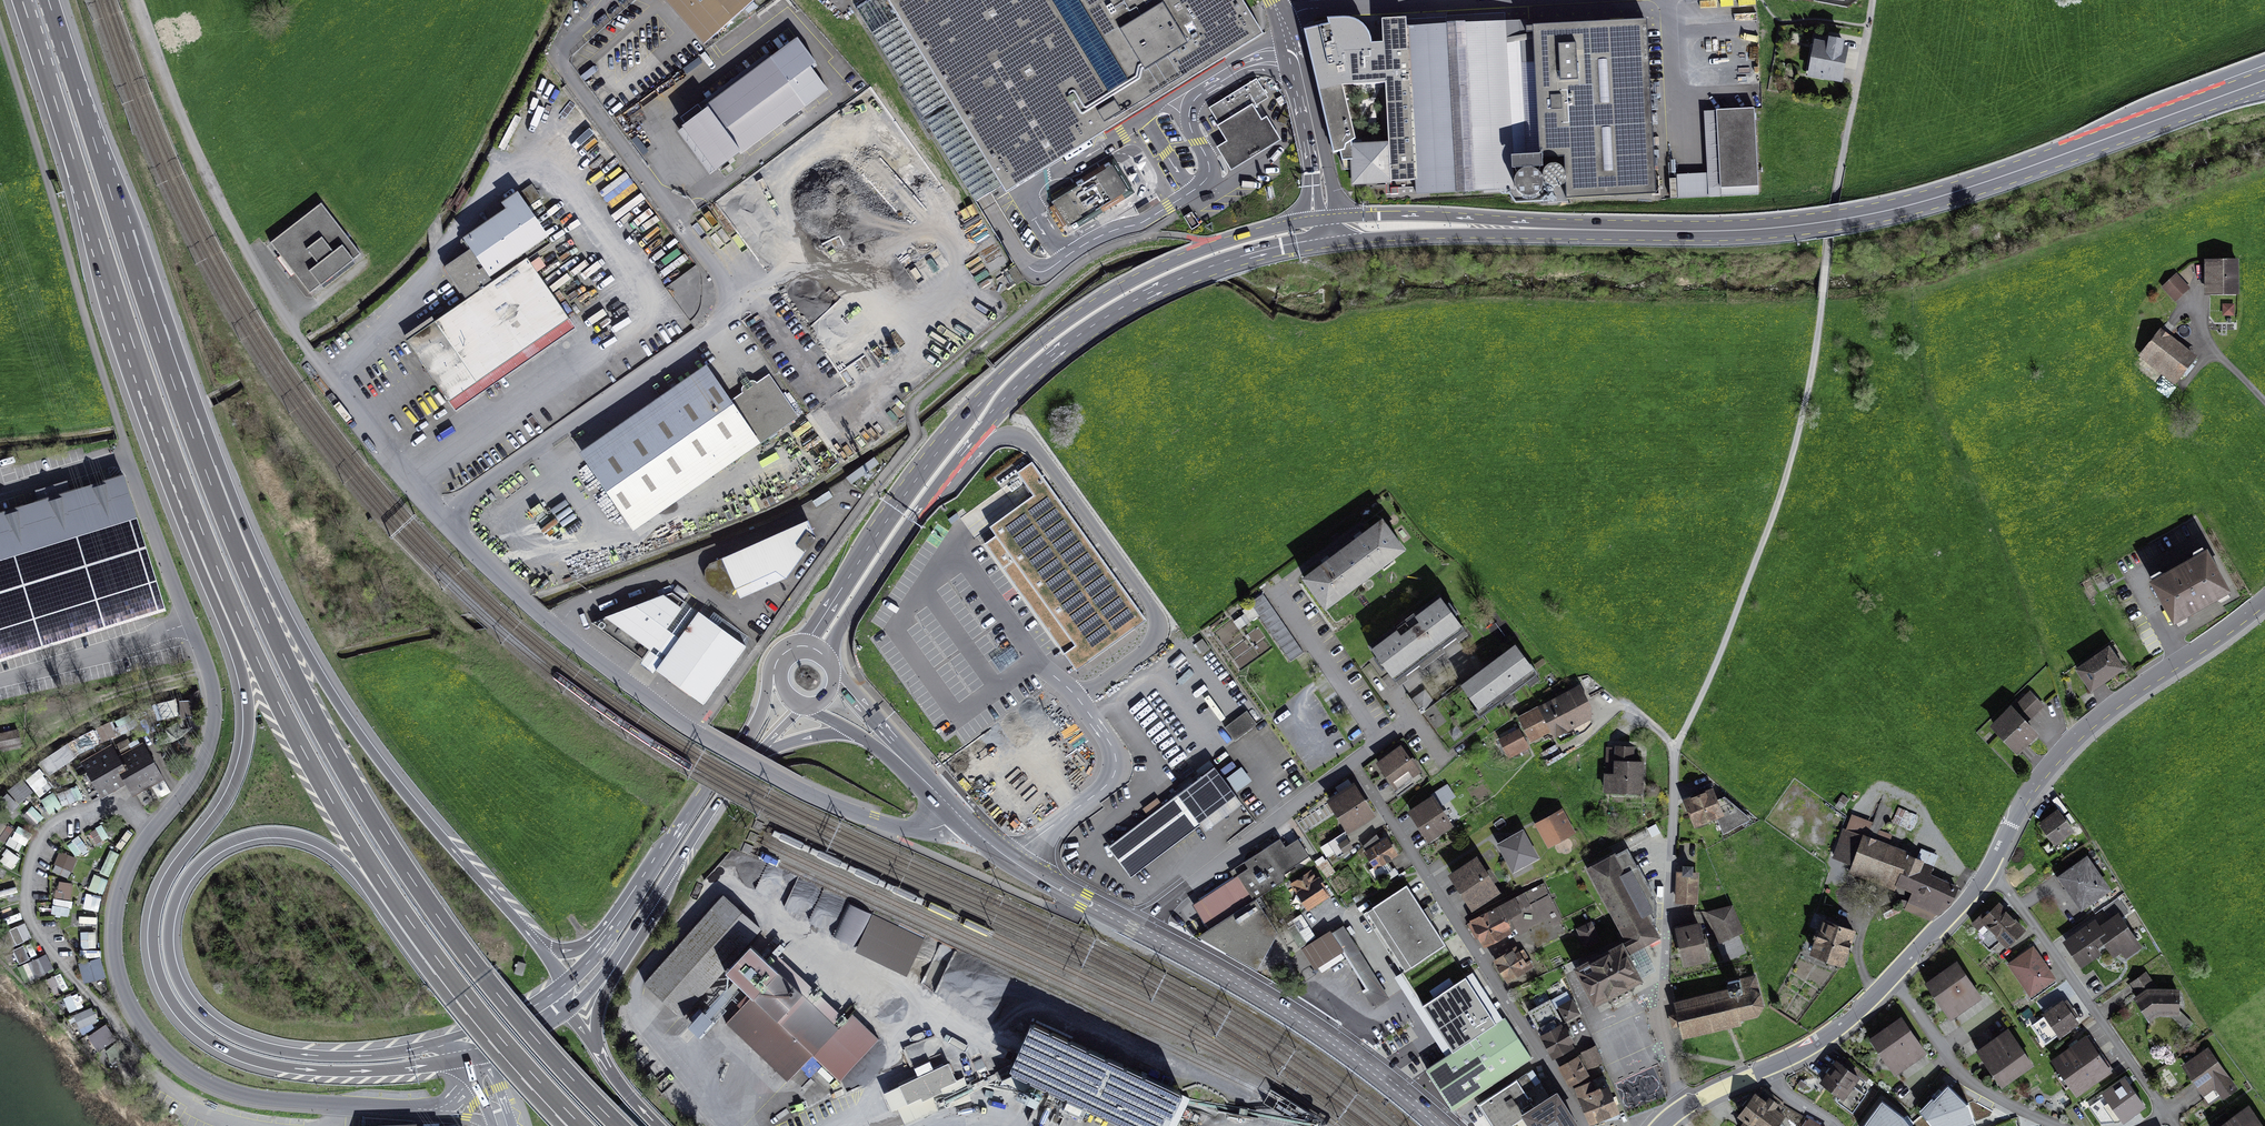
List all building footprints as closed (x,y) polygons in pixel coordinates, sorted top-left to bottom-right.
[(755,0),(663,0),(704,47),(755,1),(755,0)] [(892,0),(877,0),(856,13),(974,204),(984,199),(1006,185),(892,0)] [(1263,28),(1246,0),(892,0),(1006,185),(1134,107),(1263,28)] [(1328,26),(1304,32),(1333,155),(1340,154),(1345,152),(1347,147),(1352,144),(1356,141),(1343,87),(1387,84),(1388,144),(1390,183),(1415,182),(1407,28),(1406,19),(1381,20),(1382,43),(1372,43),(1370,34),(1365,26),(1359,22),(1351,18),(1327,20),(1328,26)] [(1645,20),(1532,28),(1541,161),(1564,159),(1567,201),(1656,195),(1645,20)] [(1532,21),(1407,28),(1422,195),(1506,192),(1506,195),(1509,194),(1517,204),(1567,201),(1564,159),(1541,161),(1532,28),(1532,21)] [(708,110),(677,133),(710,175),(714,172),(716,174),(828,91),(814,70),(818,66),(797,38),(706,107),(708,110)] [(1828,43),(1814,41),(1807,77),(1843,85),(1849,47),(1844,46),(1845,42),(1829,38),(1828,43)] [(1207,109),(1218,127),(1253,107),(1269,98),(1258,79),(1207,109)] [(1262,121),(1253,107),(1218,127),(1224,137),(1227,142),(1217,148),(1230,171),(1264,151),(1281,141),(1267,118),(1262,121)] [(1755,109),(1717,112),(1723,189),(1761,187),(1755,109)] [(1388,144),(1352,146),(1352,144),(1347,147),(1345,152),(1340,154),(1344,171),(1351,171),(1352,187),(1390,184),(1390,183),(1388,144)] [(1114,159),(1052,195),(1055,201),(1051,203),(1068,228),(1071,226),(1074,231),(1135,194),(1114,159)] [(541,197),(531,183),(519,192),(518,189),(501,200),(505,206),(463,235),(470,247),(446,263),(445,266),(446,267),(467,298),(528,257),(550,241),(546,235),(549,234),(529,205),(541,197)] [(321,202),(270,242),(310,294),(361,254),(321,202)] [(455,409),(576,327),(528,257),(467,298),(407,339),(455,409)] [(2239,257),(2204,258),(2205,292),(2239,292),(2239,257)] [(697,264),(665,287),(690,321),(696,315),(700,309),(701,303),(702,279),(701,272),(697,264)] [(2191,288),(2176,272),(2161,287),(2175,302),(2191,288)] [(2234,303),(2223,303),(2223,316),(2234,315),(2234,303)] [(2197,355),(2161,327),(2138,355),(2175,384),(2197,355)] [(708,364),(580,452),(635,531),(798,417),(767,375),(734,399),(708,364)] [(1146,620),(1032,462),(1017,473),(1023,482),(1034,496),(990,527),(996,536),(985,544),(1070,661),(1076,670),(1146,620)] [(123,476),(109,481),(0,515),(0,664),(166,612),(123,476)] [(808,521),(710,565),(705,571),(704,578),(707,585),(728,600),(735,591),(740,601),(786,580),(816,540),(808,521)] [(1407,554),(1383,522),(1302,583),(1325,614),(1407,554)] [(2207,553),(2149,586),(2174,630),(2232,597),(2207,553)] [(745,648),(672,594),(592,623),(643,661),(640,665),(654,675),(656,671),(703,707),(745,648)] [(1303,653),(1263,595),(1249,603),(1289,662),(1303,653)] [(1445,604),(1439,597),(1371,647),(1371,652),(1390,680),(1389,681),(1393,687),(1465,635),(1445,608),(1445,604)] [(1210,649),(1202,639),(1196,643),(1203,654),(1210,649)] [(1538,676),(1516,646),(1460,689),(1477,711),(1473,714),(1479,721),(1538,676)] [(2109,647),(2075,672),(2091,695),(2125,670),(2109,647)] [(1592,709),(1580,687),(1517,719),(1531,744),(1551,734),(1553,741),(1591,721),(1592,709)] [(2011,707),(1989,730),(2017,758),(2039,737),(2026,725),(2044,706),(2030,691),(2012,709),(2011,707)] [(159,721),(179,716),(176,700),(155,704),(159,721)] [(198,701),(180,702),(181,716),(199,716),(198,701)] [(1237,717),(1224,726),(1235,741),(1257,724),(1246,709),(1237,717)] [(112,723),(96,728),(102,742),(117,737),(112,723)] [(1519,730),(1499,741),(1509,760),(1530,749),(1519,730)] [(0,734),(0,752),(20,748),(17,731),(0,734)] [(1401,742),(1376,760),(1396,788),(1423,769),(1413,754),(1411,756),(1401,742)] [(112,746),(73,768),(93,804),(124,787),(133,798),(163,780),(143,743),(118,757),(112,746)] [(1643,791),(1644,758),(1634,758),(1634,744),(1614,743),(1613,771),(1604,771),(1604,790),(1643,791)] [(1187,786),(1109,845),(1132,875),(1201,824),(1205,830),(1243,802),(1210,760),(1184,781),(1187,786)] [(1242,767),(1227,778),(1237,792),(1252,782),(1242,767)] [(20,805),(48,781),(37,769),(9,792),(20,805)] [(1354,779),(1326,797),(1348,831),(1376,813),(1354,779)] [(1446,783),(1433,792),(1439,800),(1452,792),(1446,783)] [(1713,785),(1683,796),(1695,825),(1705,821),(1704,820),(1714,816),(1715,818),(1717,817),(1724,833),(1752,818),(1725,795),(1718,798),(1713,785)] [(1433,792),(1408,808),(1428,840),(1454,823),(1439,800),(1433,792)] [(12,812),(19,804),(9,794),(1,802),(12,812)] [(35,827),(44,817),(32,806),(23,816),(35,827)] [(2075,829),(2058,806),(2038,821),(2055,843),(2075,829)] [(1562,807),(1534,822),(1548,847),(1576,832),(1562,807)] [(1843,827),(1831,857),(1851,863),(1849,871),(1895,889),(1897,885),(1912,891),(1904,909),(1931,921),(1936,914),(1938,915),(1951,903),(1959,885),(1931,873),(1938,855),(1921,847),(1917,855),(1910,852),(1910,851),(1890,843),(1893,835),(1879,830),(1876,838),(1868,835),(1873,822),(1852,814),(1846,828),(1843,827)] [(0,836),(0,840),(6,843),(14,829),(6,825),(0,836)] [(96,843),(108,838),(103,826),(90,831),(96,843)] [(1523,827),(1496,841),(1513,871),(1539,856),(1523,827)] [(1327,842),(1337,856),(1353,846),(1347,836),(1346,837),(1342,832),(1327,842)] [(1364,850),(1375,868),(1399,853),(1387,835),(1381,839),(1377,833),(1362,845),(1365,849),(1364,850)] [(79,836),(67,844),(76,857),(88,848),(79,836)] [(1193,903),(1207,927),(1284,879),(1285,869),(1309,854),(1297,838),(1285,846),(1280,838),(1244,859),(1245,861),(1230,870),(1234,877),(1193,903)] [(0,861),(0,862),(13,870),(20,857),(7,849),(0,861)] [(1627,941),(1622,944),(1627,954),(1659,937),(1652,924),(1655,923),(1656,902),(1653,897),(1654,896),(1638,865),(1636,866),(1627,849),(1615,855),(1614,854),(1588,868),(1627,941)] [(110,877),(119,854),(110,850),(101,874),(110,877)] [(51,872),(68,880),(78,859),(61,852),(51,872)] [(1477,852),(1448,871),(1472,907),(1501,888),(1477,852)] [(2087,853),(2057,874),(2081,909),(2111,887),(2087,853)] [(1676,870),(1675,902),(1698,903),(1699,871),(1693,870),(1693,862),(1683,862),(1682,870),(1676,870)] [(1290,882),(1308,909),(1332,893),(1319,874),(1316,875),(1311,868),(1290,882)] [(103,895),(108,879),(94,875),(89,891),(103,895)] [(1515,894),(1469,917),(1484,946),(1512,931),(1511,929),(1515,927),(1519,935),(1529,930),(1537,947),(1558,937),(1557,934),(1566,930),(1560,920),(1564,918),(1545,881),(1524,891),(1524,890),(1515,895),(1515,894)] [(56,882),(54,915),(71,917),(73,883),(56,882)] [(14,884),(0,887),(4,902),(17,899),(14,884)] [(1407,885),(1366,912),(1406,973),(1447,946),(1407,885)] [(724,892),(643,981),(681,1016),(726,967),(751,939),(762,927),(724,892)] [(83,908),(98,912),(102,896),(87,893),(83,908)] [(2095,917),(2062,940),(2081,967),(2102,952),(2098,946),(2105,942),(2114,956),(2121,951),(2126,957),(2143,946),(2123,916),(2129,913),(2118,897),(2102,908),(2108,917),(2099,923),(2095,917)] [(1994,935),(2007,947),(2026,928),(1999,900),(1989,908),(1987,906),(1970,922),(1982,934),(1989,926),(1996,933),(1994,935)] [(907,973),(924,938),(847,902),(833,934),(856,945),(855,948),(907,973)] [(1733,903),(1706,910),(1719,939),(1716,940),(1725,960),(1747,952),(1738,933),(1745,930),(1733,903)] [(1857,927),(1822,915),(1810,951),(1844,964),(1857,927)] [(1301,947),(1317,936),(1303,916),(1287,926),(1301,947)] [(1592,919),(1576,927),(1586,947),(1601,939),(1592,919)] [(1701,919),(1675,925),(1684,965),(1710,958),(1701,919)] [(10,929),(16,945),(32,939),(26,923),(10,929)] [(1301,949),(1315,971),(1342,953),(1366,989),(1362,991),(1374,1010),(1391,999),(1343,926),(1332,933),(1330,931),(1301,949)] [(81,948),(97,949),(97,932),(81,932),(81,948)] [(770,956),(751,939),(726,967),(754,992),(725,1023),(788,1080),(813,1052),(841,1078),(879,1037),(852,1013),(848,1018),(775,951),(770,956)] [(1493,958),(1507,982),(1534,965),(1523,948),(1520,950),(1516,944),(1493,958)] [(1640,979),(1627,954),(1622,944),(1577,968),(1595,1003),(1612,993),(1613,995),(1623,990),(1623,988),(1640,979)] [(2033,944),(2007,963),(2030,996),(2057,977),(2033,944)] [(24,946),(13,951),(20,965),(30,960),(24,946)] [(79,963),(84,984),(107,979),(99,948),(84,951),(86,962),(79,963)] [(1630,956),(1640,976),(1653,970),(1643,949),(1630,956)] [(1957,957),(1925,981),(1950,1016),(1983,996),(1957,957)] [(40,958),(29,960),(33,977),(44,975),(40,958)] [(2136,993),(2133,995),(2149,1019),(2158,1014),(2179,1014),(2180,987),(2157,986),(2146,971),(2129,981),(2136,993)] [(1673,999),(1682,1036),(1742,1022),(1741,1018),(1758,1014),(1764,1003),(1756,973),(1741,976),(1740,972),(1726,975),(1729,986),(1673,999)] [(49,978),(54,994),(68,989),(62,974),(49,978)] [(1452,1053),(1425,1070),(1452,1111),(1532,1059),(1505,1018),(1496,1024),(1465,977),(1421,1006),(1452,1053)] [(1558,1007),(1565,1020),(1566,1020),(1568,1023),(1581,1015),(1580,1012),(1573,997),(1570,998),(1566,991),(1552,999),(1557,1008),(1558,1007)] [(64,998),(70,1012),(84,1007),(78,992),(64,998)] [(1538,1033),(1552,1057),(1574,1044),(1572,1040),(1574,1039),(1566,1023),(1564,1025),(1562,1021),(1563,1020),(1550,997),(1527,1009),(1540,1032),(1538,1033)] [(2063,998),(2042,1012),(2060,1036),(2080,1022),(2076,1016),(2078,1014),(2067,998),(2064,1000),(2063,998)] [(93,1008),(74,1015),(80,1030),(99,1023),(93,1008)] [(1901,1013),(1869,1036),(1895,1073),(1928,1051),(1901,1013)] [(1030,1018),(1009,1065),(1140,1125),(1164,1125),(1181,1088),(1030,1018)] [(87,1037),(97,1053),(117,1041),(107,1025),(87,1037)] [(2009,1025),(1976,1048),(2002,1085),(2034,1062),(2009,1025)] [(2087,1033),(2050,1058),(2076,1095),(2113,1070),(2087,1033)] [(1557,1064),(1569,1085),(1589,1074),(1587,1068),(1603,1062),(1596,1044),(1581,1051),(1582,1052),(1579,1053),(1578,1053),(1557,1064)] [(2208,1045),(2181,1064),(2210,1104),(2222,1096),(2224,1098),(2238,1088),(2208,1045)] [(1836,1057),(1819,1080),(1840,1095),(1837,1099),(1853,1111),(1875,1080),(1848,1058),(1844,1063),(1836,1057)] [(948,1061),(899,1083),(907,1102),(921,1095),(923,1099),(942,1090),(940,1086),(956,1079),(948,1061)] [(1582,1125),(1557,1089),(1548,1094),(1533,1067),(1465,1112),(1474,1125),(1582,1125)] [(841,1079),(848,1092),(854,1088),(852,1083),(855,1081),(851,1073),(841,1079)] [(2125,1074),(2101,1090),(2123,1121),(2147,1104),(2125,1074)] [(1574,1084),(1589,1122),(1591,1121),(1591,1123),(1621,1118),(1618,1111),(1620,1110),(1609,1082),(1607,1083),(1604,1075),(1591,1079),(1591,1078),(1574,1084)] [(907,1102),(899,1083),(883,1091),(891,1109),(897,1106),(905,1125),(942,1108),(972,1101),(965,1076),(956,1079),(940,1086),(942,1090),(923,1099),(921,1095),(907,1102)] [(1922,1111),(1933,1125),(1963,1125),(1975,1121),(1969,1102),(1967,1103),(1947,1085),(1922,1111)] [(1737,1113),(1744,1118),(1738,1125),(1776,1125),(1789,1108),(1783,1104),(1784,1102),(1763,1086),(1761,1087),(1758,1091),(1755,1090),(1737,1113)] [(1063,1110),(1083,1119),(1088,1108),(1069,1099),(1063,1110)] [(1863,1125),(1912,1125),(1904,1115),(1903,1116),(1882,1100),(1863,1125)] [(2249,1101),(2214,1125),(2264,1125),(2249,1101)] [(1809,1117),(1804,1125),(1825,1125),(1809,1117)]
